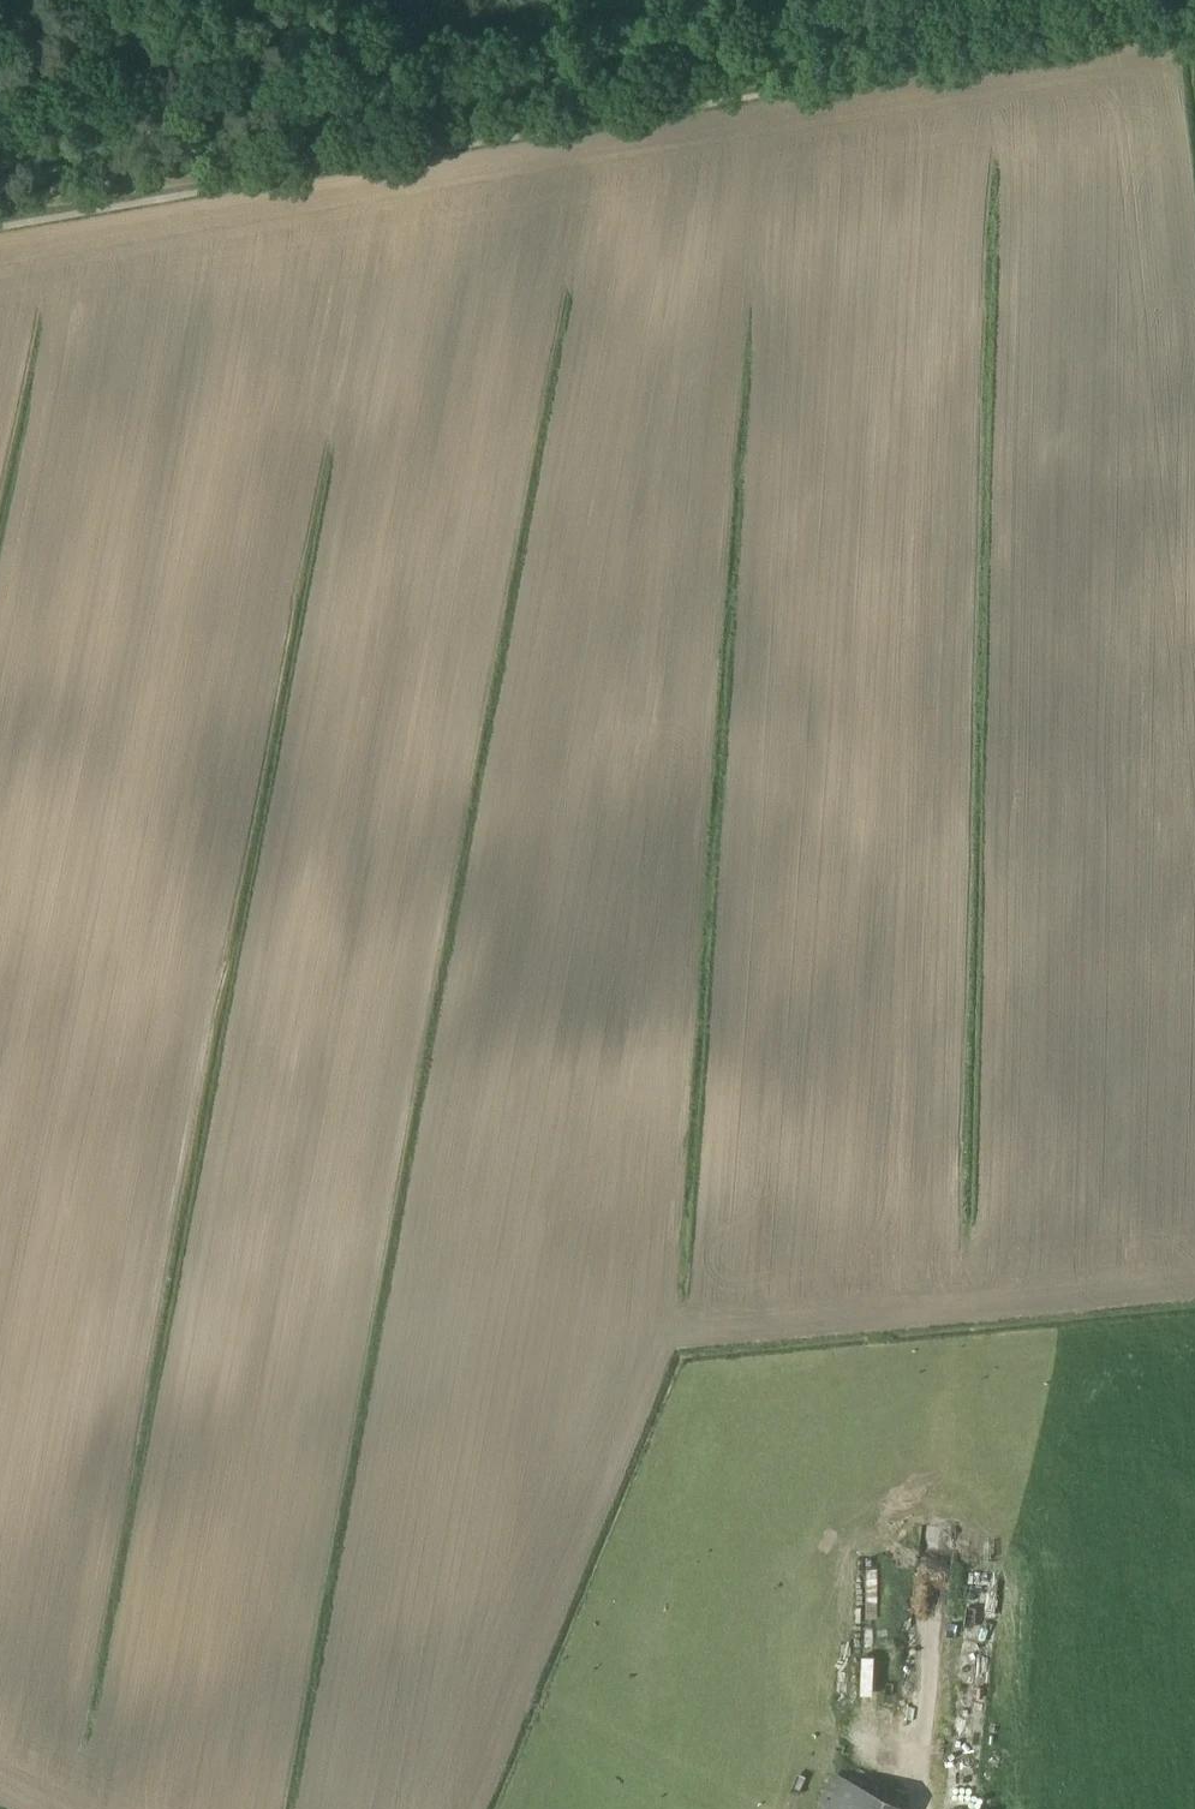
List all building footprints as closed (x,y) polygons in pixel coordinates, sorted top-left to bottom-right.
[(907,1806),(839,1775),(823,1808),(906,1808),(907,1806)]
